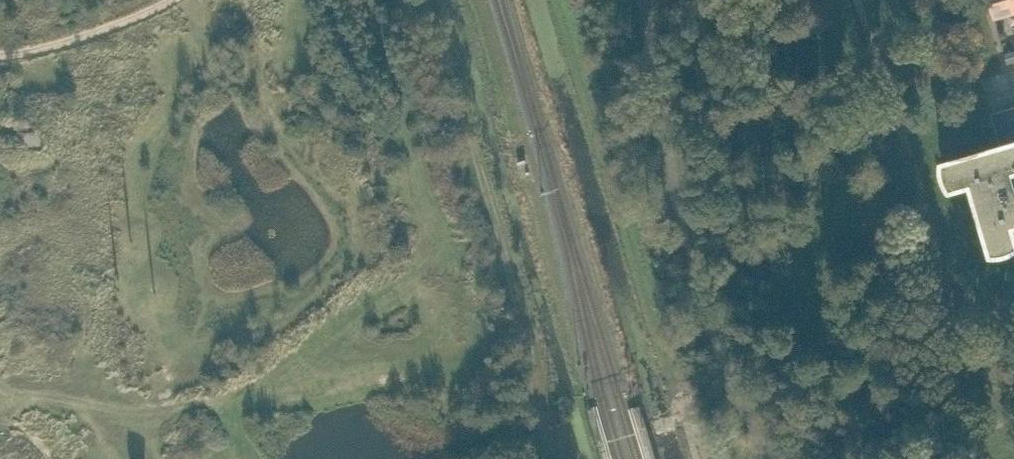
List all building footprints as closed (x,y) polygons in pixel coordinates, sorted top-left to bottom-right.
[(1013,11),(1013,0),(990,0),(995,17),(1013,11)] [(1013,60),(1013,50),(1005,53),(1008,62),(1013,60)] [(992,112),(996,126),(997,126),(1003,145),(949,160),(950,162),(951,162),(957,183),(956,184),(957,186),(972,181),(991,247),(993,246),(993,245),(1013,239),(1013,230),(1012,224),(1013,224),(1013,106),(992,112)]
